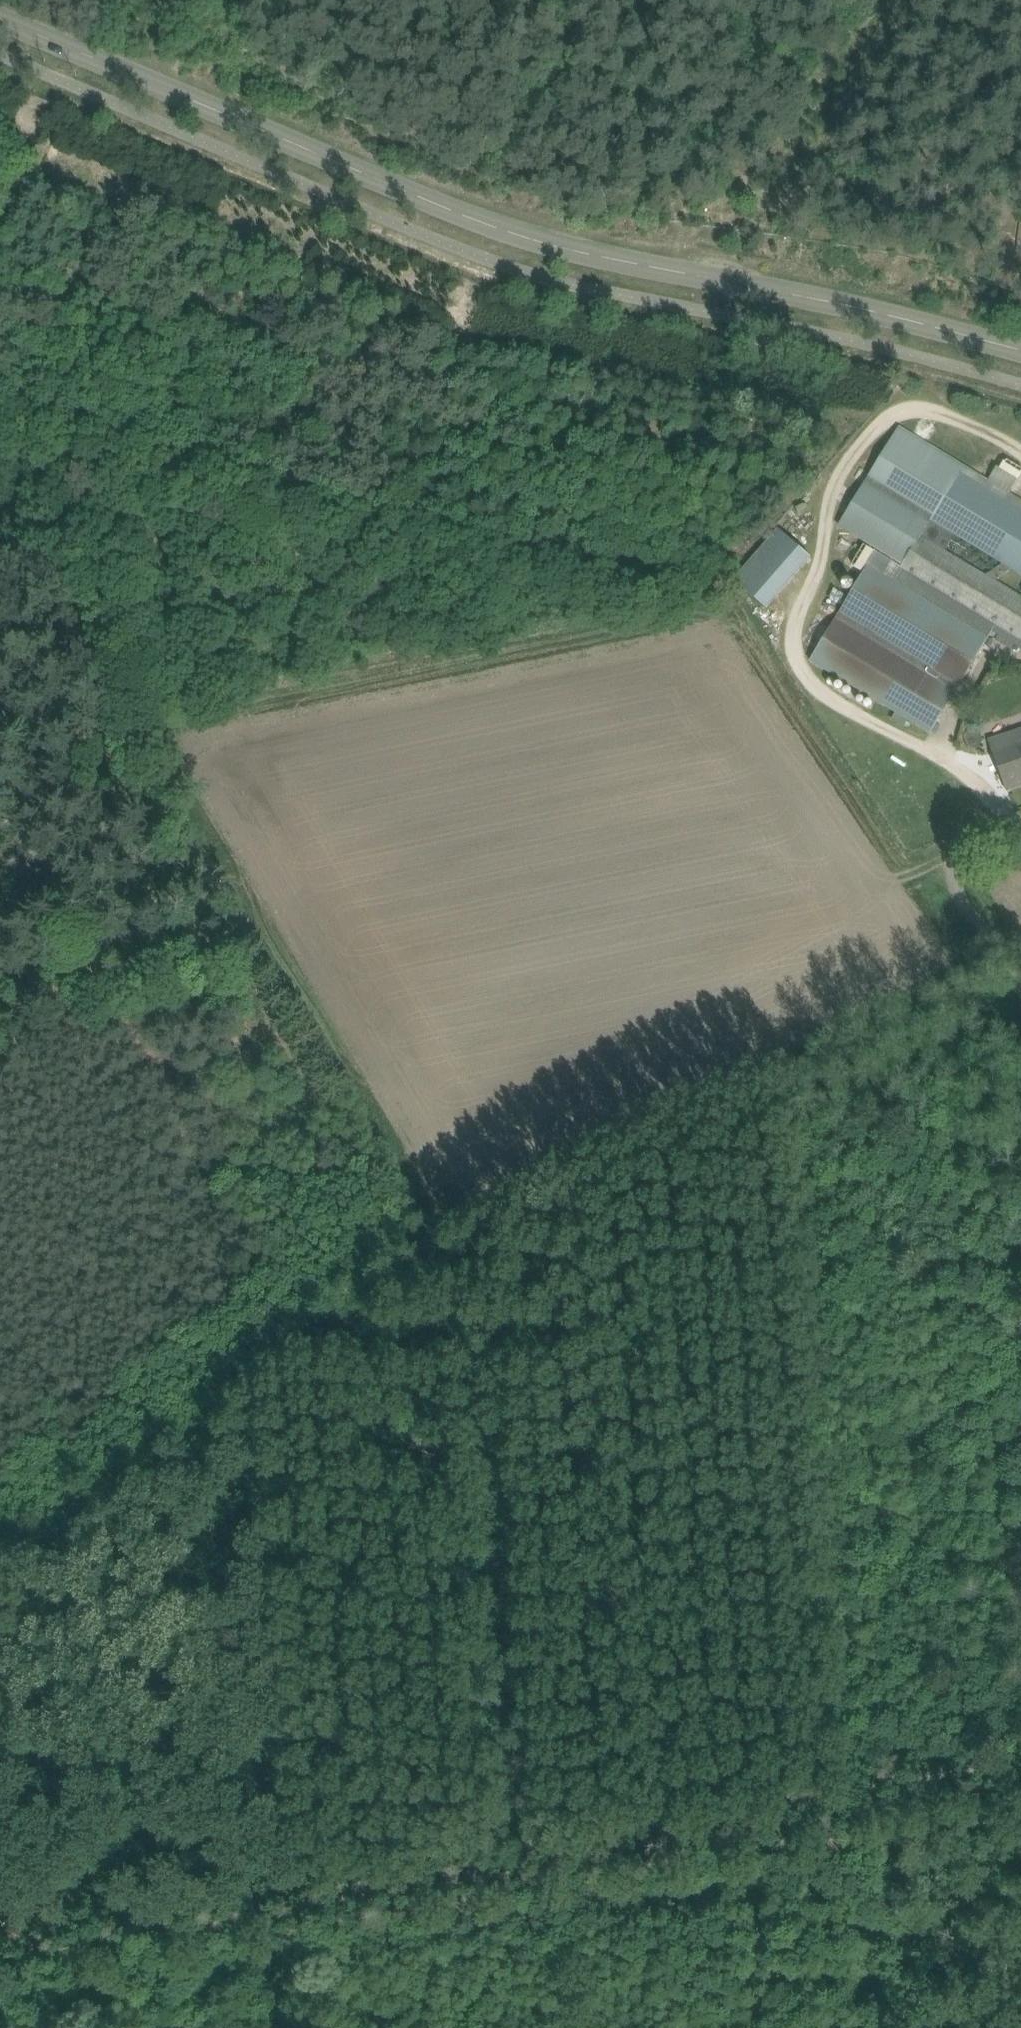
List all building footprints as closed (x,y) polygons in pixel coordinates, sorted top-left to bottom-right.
[(1000,467),(1002,468),(993,483),(900,427),(841,526),(904,564),(902,566),(865,544),(852,565),(864,572),(811,658),(931,732),(993,630),(1020,647),(1020,596),(995,580),(1013,567),(1020,572),(1020,500),(1009,493),(1020,473),(1020,467),(1006,458),(1000,467)] [(779,528),(735,579),(766,607),(811,555),(779,528)] [(991,740),(1007,788),(1020,783),(1020,730),(991,740)]
